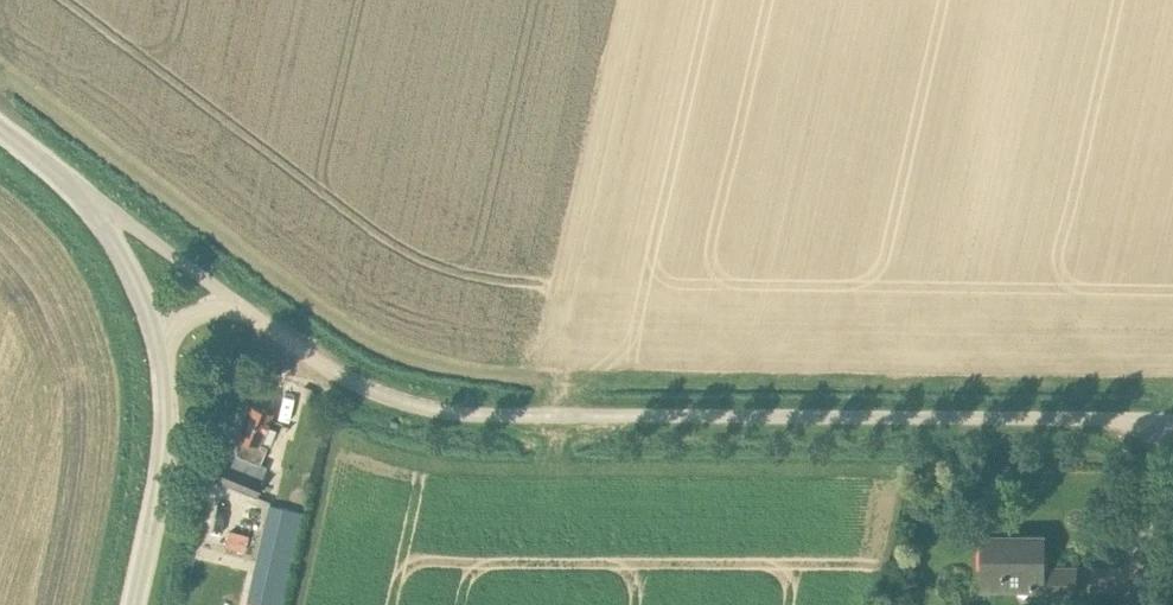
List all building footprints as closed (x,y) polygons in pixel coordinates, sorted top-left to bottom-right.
[(247,403),(234,434),(242,437),(230,467),(220,462),(213,478),(255,496),(262,480),(261,479),(267,466),(260,463),(266,446),(259,443),(271,413),(247,403)] [(246,602),(261,604),(280,604),(301,511),(269,504),(246,602)] [(231,530),(226,545),(242,551),(247,536),(238,532),(231,530)] [(983,536),(983,560),(983,588),(1033,588),(1033,595),(1078,596),(1076,591),(1076,568),(1043,567),(1043,536),(983,536)]
